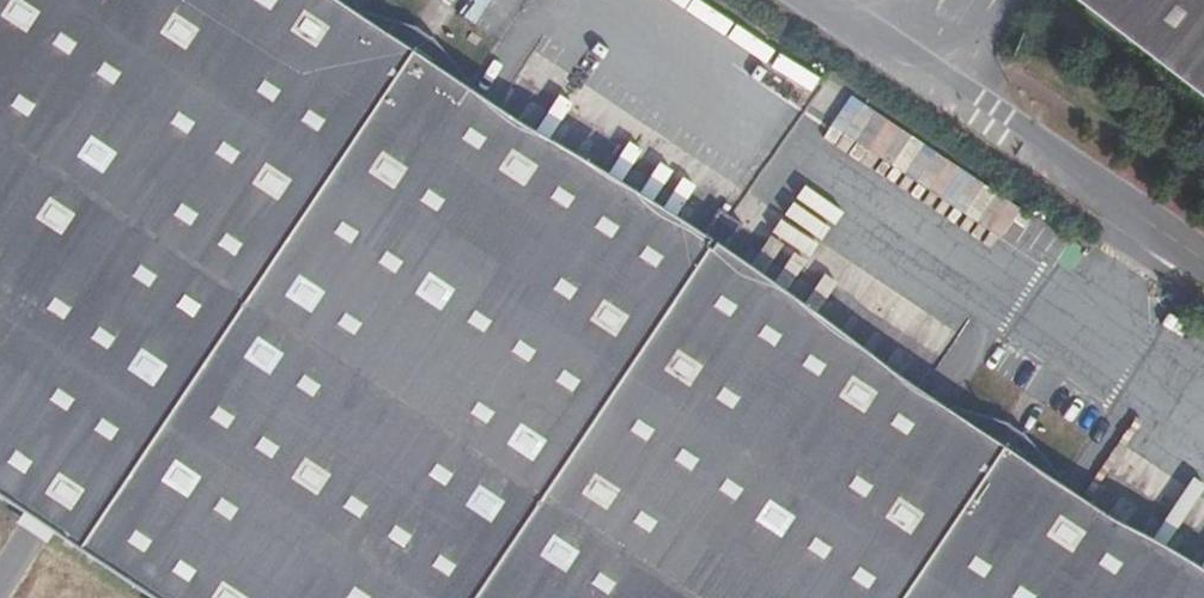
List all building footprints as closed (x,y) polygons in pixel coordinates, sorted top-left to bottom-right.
[(1009,451),(332,0),(0,0),(0,503),(23,518),(49,535),(143,597),(1203,597),(1203,581),(1009,451)] [(1203,94),(1203,0),(1082,0),(1203,94)]
